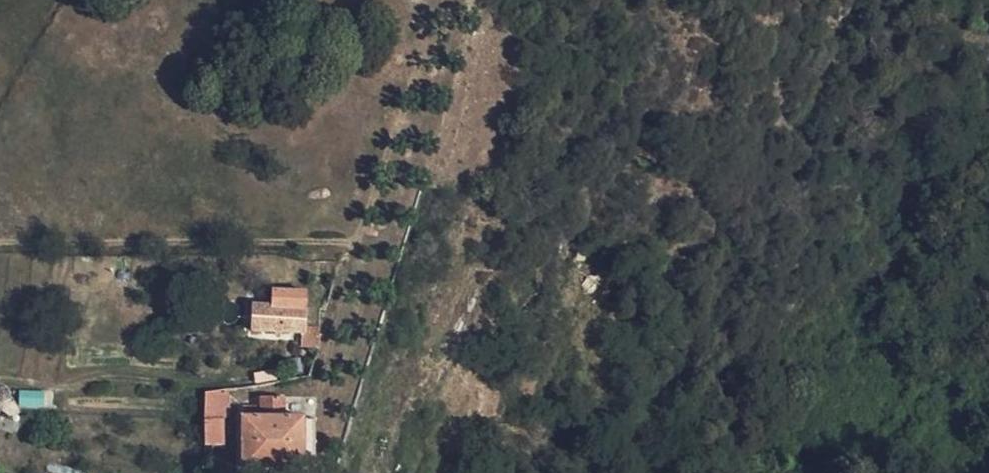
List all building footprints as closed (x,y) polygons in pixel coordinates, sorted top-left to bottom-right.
[(271,312),(305,315),(307,298),(272,295),(271,312)] [(304,339),(305,315),(271,312),(252,311),(251,335),(304,339)] [(200,399),(200,423),(200,450),(219,450),(218,428),(225,421),(223,396),(200,399)] [(302,424),(282,423),(282,403),(260,402),(259,413),(243,412),(241,472),(300,472),(302,424)]
